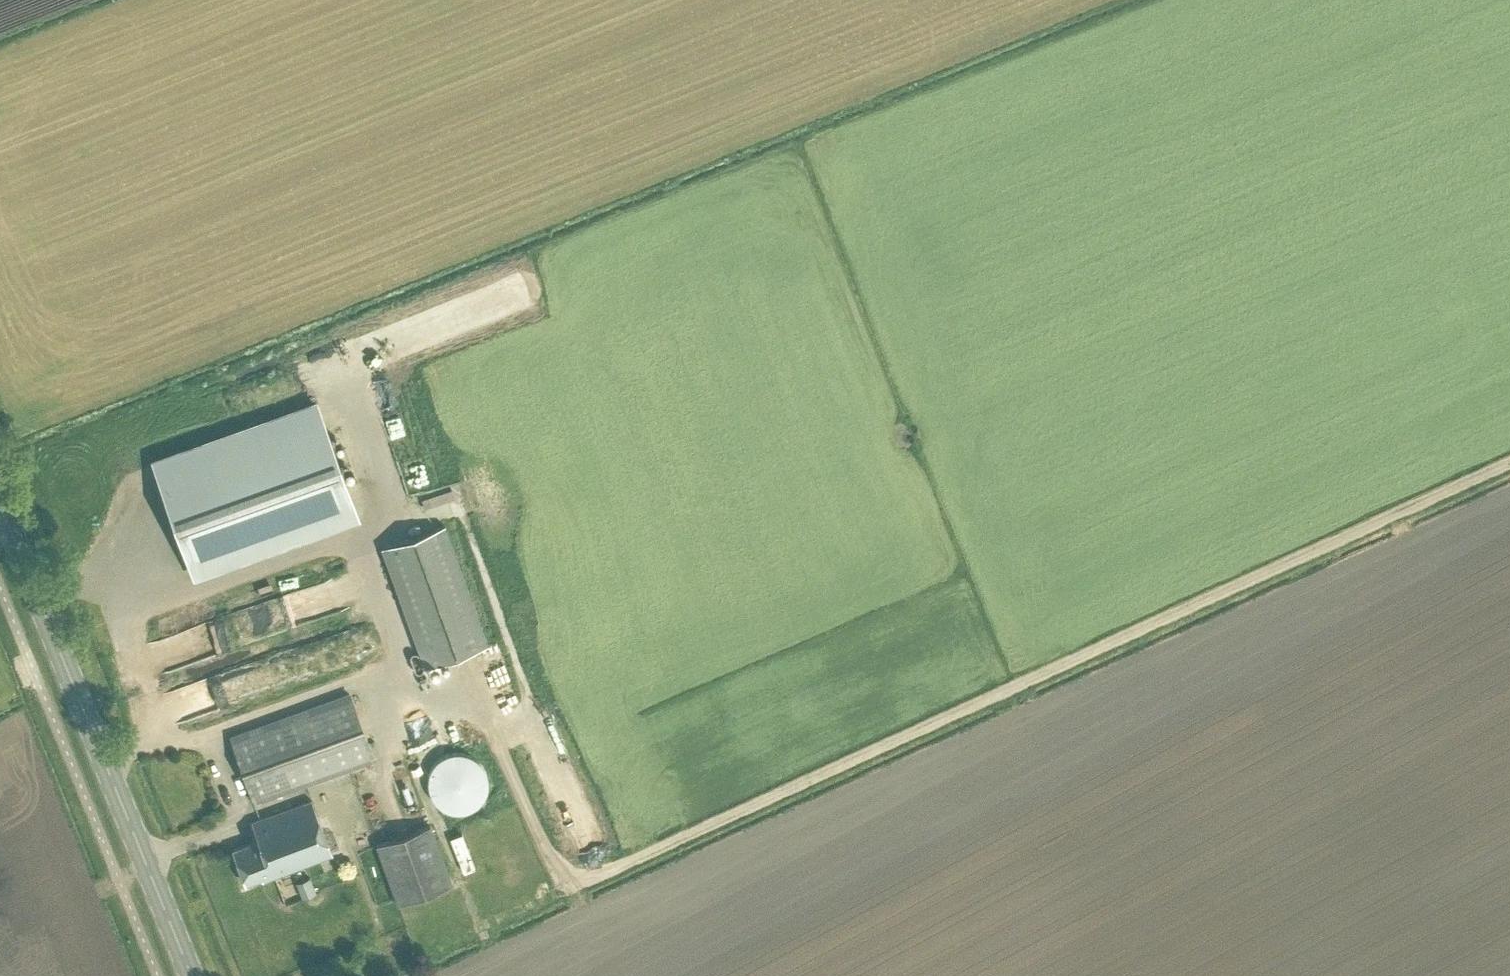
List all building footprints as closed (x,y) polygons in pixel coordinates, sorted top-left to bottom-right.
[(320,404),(156,462),(195,571),(358,513),(320,404)] [(424,668),(487,648),(449,529),(386,550),(424,668)] [(173,653),(140,655),(141,679),(174,677),(173,653)] [(232,732),(253,796),(371,756),(350,693),(232,732)] [(309,796),(259,814),(247,819),(256,842),(232,851),(245,884),(330,852),(309,796)] [(375,844),(396,904),(453,883),(432,823),(375,844)]
